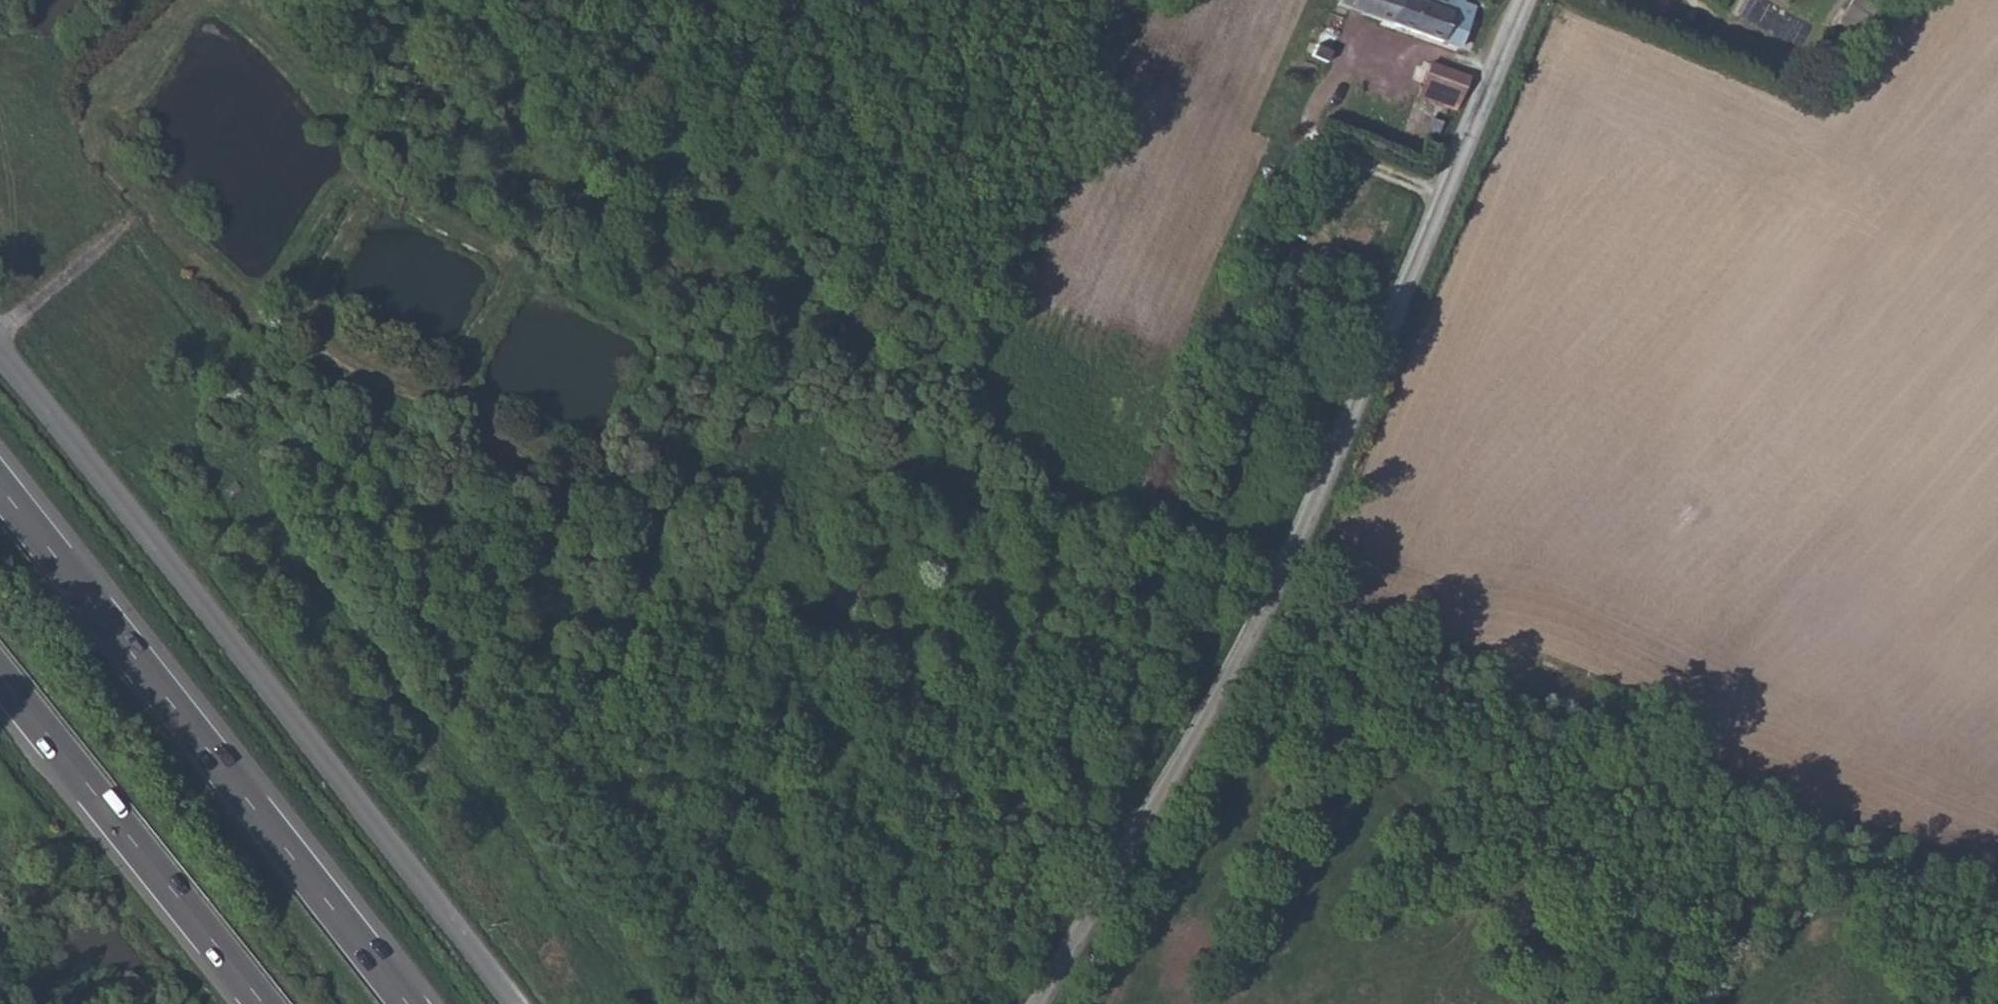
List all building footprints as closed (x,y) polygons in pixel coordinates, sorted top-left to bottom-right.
[(1337,5),(1459,48),(1474,7),(1462,3),(1463,0),(1425,0),(1424,2),(1418,0),(1339,0),(1337,5)] [(1837,23),(1857,36),(1880,0),(1852,0),(1837,23)] [(1417,97),(1456,110),(1469,78),(1429,63),(1417,97)] [(1439,124),(1430,121),(1427,130),(1436,133),(1439,124)]
